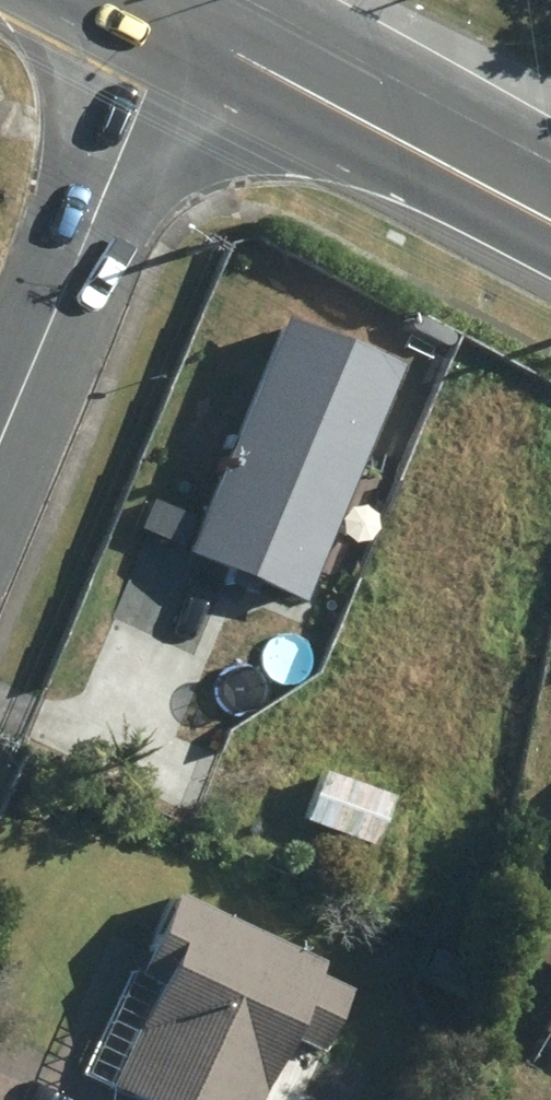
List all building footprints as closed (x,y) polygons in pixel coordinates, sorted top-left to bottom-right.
[(201,481),(207,483),(182,545),(288,587),(313,525),(320,528),(362,421),(356,419),(366,394),(281,360),(272,383),(243,372),(201,481)] [(308,764),(216,728),(183,813),(279,850),(290,821),(315,831),(333,785),(304,774),(308,764)] [(550,845),(550,818),(538,833),(550,845)] [(164,887),(126,971),(144,979),(99,1079),(145,1099),(248,1099),(271,1049),(303,1063),(338,987),(304,971),(312,954),(164,887)] [(504,1081),(538,1099),(550,1099),(550,998),(504,1081)]
